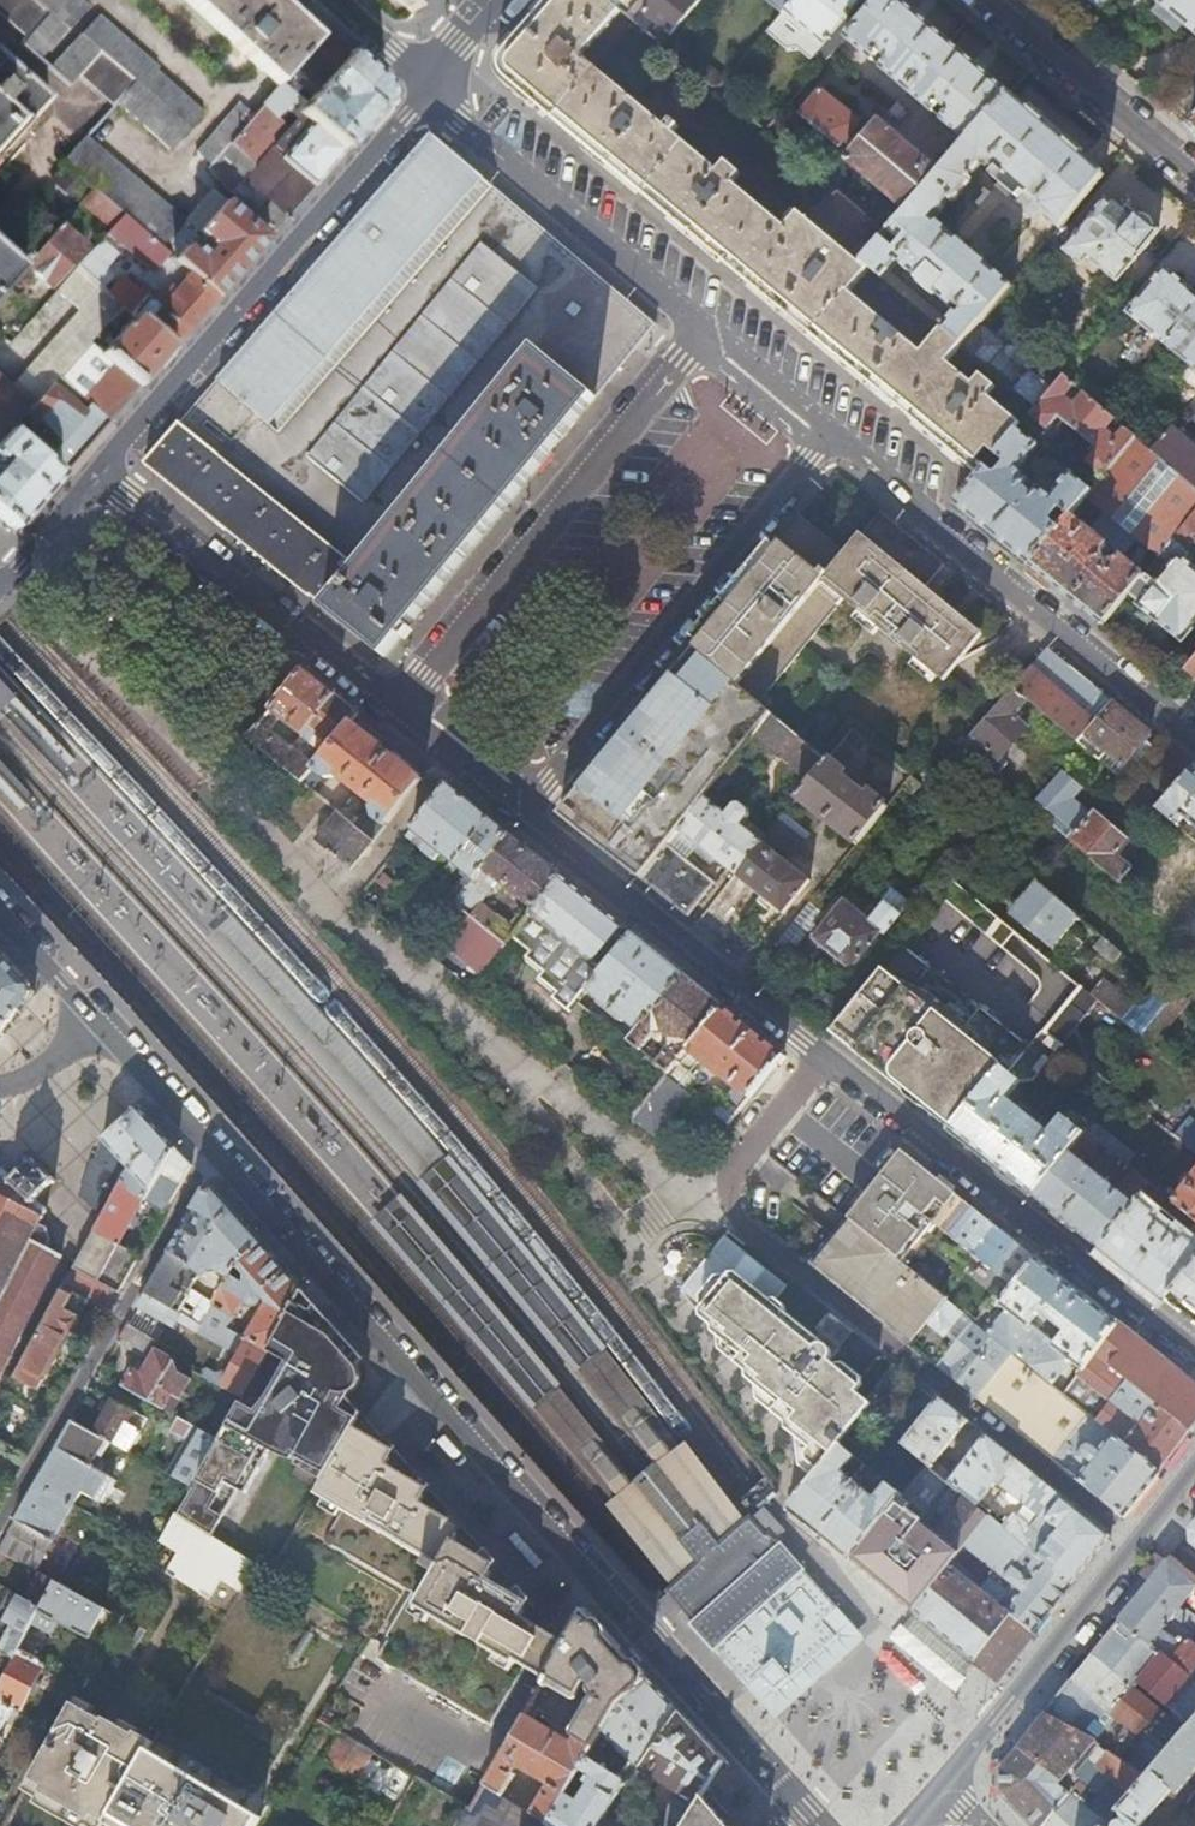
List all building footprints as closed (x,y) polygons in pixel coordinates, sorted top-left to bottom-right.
[(27,35),(47,11),(34,0),(0,0),(0,11),(27,35)] [(81,0),(34,0),(47,11),(27,35),(21,42),(40,58),(66,28),(68,30),(88,6),(81,0)] [(274,0),(187,0),(279,86),(293,70),(318,41),(274,0)] [(411,12),(422,0),(397,0),(411,12)] [(596,69),(581,56),(621,9),(617,6),(610,0),(547,0),(546,1),(515,37),(509,43),(505,49),(502,54),(500,58),(499,61),(499,64),(499,68),(500,71),(501,74),(503,77),(505,79),(536,104),(553,118),(578,88),(596,69)] [(652,0),(637,0),(630,10),(638,17),(652,0)] [(645,30),(653,21),(670,35),(700,0),(652,0),(638,17),(634,21),(636,22),(645,30)] [(789,2),(784,9),(775,19),(794,35),(805,34),(820,47),(822,45),(831,53),(845,37),(869,10),(859,1),(860,0),(791,0),(789,2)] [(869,10),(845,37),(871,59),(879,50),(883,55),(888,58),(881,68),(932,112),(941,103),(944,107),(949,111),(941,120),(966,142),(1008,92),(934,29),(900,0),(877,0),(869,10)] [(1107,0),(1090,0),(1099,8),(1100,9),(1107,0)] [(1157,1),(1194,33),(1194,0),(1158,0),(1157,1)] [(96,14),(50,67),(71,85),(80,75),(100,52),(134,80),(116,102),(170,149),(202,112),(160,73),(161,71),(96,14)] [(385,87),(326,31),(318,41),(293,70),(305,80),(300,86),(312,98),(320,89),(336,103),(329,112),(313,98),(306,104),(296,95),(292,98),(279,86),(263,105),(277,118),(284,110),(294,119),(300,114),(343,152),(373,117),(386,102),(385,87)] [(51,97),(0,51),(0,154),(51,97)] [(100,52),(80,75),(114,104),(116,102),(134,80),(100,52)] [(665,127),(596,69),(578,88),(553,118),(567,130),(682,226),(706,246),(743,277),(795,321),(877,390),(979,475),(986,466),(996,454),(1018,428),(1021,424),(987,395),(995,384),(980,373),(972,382),(946,361),(960,343),(942,327),(940,326),(920,352),(846,291),(866,267),(850,253),(829,235),(810,219),(800,211),(798,209),(783,225),(729,180),(738,170),(734,166),(725,159),(716,169),(672,132),(677,125),(671,120),(665,127)] [(819,86),(798,113),(838,144),(859,118),(819,86)] [(320,89),(312,98),(313,98),(329,112),(336,103),(320,89)] [(1008,92),(966,142),(939,173),(908,209),(890,229),(904,241),(897,248),(884,237),(863,261),(870,267),(939,325),(946,317),(889,268),(896,260),(917,278),(916,279),(934,294),(936,292),(957,310),(942,327),(960,343),(963,345),(981,323),(1012,285),(934,218),(949,202),(950,203),(954,200),(956,201),(972,183),(968,179),(980,165),(989,165),(995,170),(990,176),(998,183),(1015,197),(1012,200),(1036,219),(1041,213),(1059,228),(1104,175),(1008,92)] [(229,144),(255,114),(240,101),(197,151),(212,164),(229,144)] [(312,188),(343,152),(300,114),(294,119),(284,110),(277,118),(263,105),(255,114),(229,144),(255,166),(231,195),(274,231),(312,188)] [(849,153),(844,159),(848,162),(850,161),(908,209),(939,173),(876,120),(848,152),(849,153)] [(163,248),(186,222),(87,134),(63,161),(94,188),(123,213),(163,248)] [(214,450),(464,160),(446,144),(416,147),(407,158),(400,166),(387,181),(376,194),(356,217),(344,231),(331,246),(318,261),(304,278),(261,327),(232,361),(202,395),(185,414),(179,422),(214,450)] [(210,166),(231,195),(255,166),(229,144),(212,164),(210,166)] [(534,349),(594,399),(605,385),(655,323),(464,160),(214,450),(356,566),(534,349)] [(94,188),(82,202),(110,227),(123,213),(94,188)] [(836,188),(810,219),(829,235),(850,253),(851,251),(875,222),(836,188)] [(163,248),(169,254),(190,272),(218,296),(247,262),(268,238),(226,201),(225,202),(212,191),(186,222),(163,248)] [(1106,201),(1064,250),(1080,264),(1087,256),(1116,280),(1158,231),(1154,227),(1153,225),(1153,223),(1152,222),(1151,221),(1150,219),(1149,218),(1148,217),(1146,216),(1145,215),(1143,215),(1141,215),(1140,215),(1135,211),(1128,220),(1106,201)] [(110,227),(106,232),(152,272),(169,254),(163,248),(123,213),(110,227)] [(61,225),(25,265),(50,286),(85,247),(61,225)] [(213,245),(199,233),(186,248),(195,255),(199,249),(205,254),(213,245)] [(25,265),(22,262),(24,259),(20,256),(14,262),(0,249),(0,291),(25,265)] [(77,265),(57,288),(78,308),(99,284),(77,265)] [(1194,305),(1194,294),(1191,291),(1193,289),(1164,266),(1126,311),(1164,342),(1194,305)] [(195,323),(218,296),(190,272),(168,297),(164,294),(158,300),(152,295),(148,298),(122,275),(108,291),(122,304),(173,348),(195,323)] [(9,432),(53,382),(58,376),(88,341),(108,319),(122,304),(108,291),(99,284),(78,308),(8,386),(0,379),(0,442),(9,432)] [(139,387),(173,348),(122,304),(108,319),(120,330),(112,339),(108,336),(105,340),(109,344),(101,353),(127,376),(139,387)] [(1164,342),(1194,368),(1194,305),(1164,342)] [(981,323),(963,345),(1036,406),(1054,384),(1030,364),(1028,367),(1023,366),(1016,365),(1008,357),(1005,352),(1004,347),(1006,344),(981,323)] [(97,411),(127,376),(101,353),(88,341),(58,376),(89,404),(97,411)] [(383,658),(594,399),(534,349),(356,566),(321,608),(344,626),(383,658)] [(1036,406),(1030,413),(1046,426),(1058,414),(1098,447),(1087,461),(1103,474),(1134,436),(1123,427),(1115,436),(1106,428),(1114,419),(1106,412),(1082,391),(1075,400),(1067,393),(1074,384),(1062,374),(1054,384),(1036,406)] [(120,409),(139,387),(127,376),(97,411),(109,422),(120,409)] [(9,432),(61,478),(81,454),(109,422),(97,411),(89,404),(84,410),(53,382),(9,432)] [(1082,391),(1074,384),(1067,393),(1075,400),(1082,391)] [(1115,436),(1123,427),(1114,419),(1106,428),(1115,436)] [(193,505),(321,608),(356,566),(214,450),(179,422),(157,447),(160,477),(193,505)] [(1151,450),(1194,488),(1194,446),(1171,426),(1151,450)] [(986,466),(979,475),(955,503),(995,536),(1030,564),(1071,513),(1086,494),(1091,489),(1071,472),(1051,496),(1040,487),(1034,494),(1029,491),(1035,483),(1019,469),(1038,445),(1018,428),(996,454),(1005,461),(995,473),(986,466)] [(13,529),(15,530),(40,502),(61,478),(9,432),(0,442),(0,462),(1,463),(5,464),(0,470),(0,518),(13,529)] [(1030,564),(1066,594),(1103,625),(1130,592),(1144,573),(1123,556),(1121,555),(1117,561),(1108,561),(1104,558),(1113,548),(1120,539),(1130,547),(1135,541),(1142,541),(1160,555),(1194,512),(1194,488),(1151,450),(1134,436),(1103,474),(1091,489),(1086,494),(1102,506),(1102,515),(1090,529),(1071,513),(1030,564)] [(996,454),(986,466),(995,473),(1005,461),(996,454)] [(795,612),(817,630),(843,599),(937,676),(977,631),(937,599),(932,604),(920,594),(945,564),(879,510),(845,552),(795,612)] [(1130,592),(1141,600),(1138,604),(1182,640),(1194,625),(1194,567),(1191,563),(1194,558),(1194,512),(1160,555),(1159,556),(1158,557),(1144,573),(1130,592)] [(815,633),(817,630),(795,612),(845,552),(802,516),(778,544),(755,573),(726,608),(693,647),(756,703),(803,647),(796,641),(807,627),(815,633)] [(1123,556),(1130,547),(1120,539),(1113,548),(1121,555),(1123,556)] [(769,715),(756,703),(693,647),(559,812),(617,859),(639,877),(666,844),(677,830),(703,797),(753,735),(769,715)] [(1028,701),(1099,761),(1109,751),(1125,765),(1149,736),(1152,733),(1111,700),(1049,649),(1014,689),(1028,701)] [(351,721),(376,741),(383,732),(343,699),(302,666),(246,734),(244,736),(301,782),(313,767),(351,721)] [(23,705),(18,700),(0,679),(0,725),(23,705)] [(1028,701),(1014,689),(1012,687),(970,737),(959,749),(994,778),(1007,763),(1001,758),(1027,729),(1014,717),(1028,701)] [(809,782),(826,761),(769,715),(753,735),(809,782)] [(421,777),(420,777),(394,756),(376,741),(351,721),(313,767),(324,775),(335,775),(337,774),(374,803),(373,805),(375,815),(385,823),(421,777)] [(1117,775),(1108,785),(1118,794),(1160,744),(1149,736),(1125,765),(1117,775)] [(929,783),(957,748),(951,742),(930,767),(929,783)] [(1109,751),(1099,761),(1117,775),(1125,765),(1109,751)] [(855,844),(884,807),(886,805),(868,790),(864,795),(843,778),(847,774),(828,758),(826,761),(809,782),(797,798),(855,844)] [(1192,767),(1158,809),(1177,825),(1186,817),(1194,824),(1194,769),(1192,767)] [(1029,807),(1071,842),(1119,882),(1131,868),(1115,855),(1126,841),(1093,813),(1091,816),(1072,799),(1082,787),(1061,770),(1048,785),(1029,807)] [(462,795),(447,783),(406,836),(439,861),(440,861),(441,861),(443,861),(444,861),(446,860),(447,859),(449,858),(450,857),(451,858),(446,864),(453,868),(457,864),(465,870),(457,880),(466,887),(508,832),(492,819),(462,795)] [(677,830),(735,875),(760,843),(739,826),(747,816),(746,809),(736,801),(730,803),(722,812),(703,797),(677,830)] [(373,838),(338,810),(326,824),(315,838),(351,867),(373,838)] [(809,834),(784,814),(765,837),(791,857),(809,834)] [(533,852),(508,832),(466,887),(455,902),(456,902),(475,918),(505,942),(511,934),(515,929),(480,900),(492,885),(494,886),(498,879),(533,907),(560,873),(533,852)] [(760,843),(735,875),(782,913),(808,881),(760,843)] [(639,877),(687,916),(714,882),(666,844),(639,877)] [(1172,927),(1185,937),(1194,925),(1194,870),(1169,901),(1184,914),(1172,927)] [(578,888),(560,873),(533,907),(515,929),(511,934),(528,948),(524,953),(541,968),(537,973),(555,988),(551,994),(564,1004),(562,1008),(565,1010),(574,998),(578,1001),(588,989),(596,979),(586,971),(624,924),(578,888)] [(1052,947),(1079,915),(1038,881),(1011,913),(1052,947)] [(811,936),(849,967),(879,931),(882,934),(900,913),(899,912),(909,901),(887,884),(878,895),(883,899),(867,919),(841,900),(811,936)] [(443,919),(440,924),(488,962),(505,942),(475,918),(456,902),(443,919)] [(596,979),(588,989),(602,1000),(600,1003),(601,1005),(621,1021),(624,1021),(626,1019),(639,1030),(685,974),(657,952),(633,932),(596,979)] [(1059,1041),(1045,1029),(1044,1028),(1009,1071),(983,1051),(1003,1026),(902,945),(831,1031),(887,1076),(893,1075),(898,1069),(905,1075),(912,1080),(907,1086),(907,1093),(950,1127),(999,1066),(1019,1082),(1033,1079),(1062,1043),(1059,1041)] [(35,989),(11,963),(0,952),(0,1031),(35,989)] [(639,1030),(629,1043),(640,1051),(654,1034),(663,1033),(671,1040),(663,1050),(667,1053),(658,1066),(666,1073),(721,1004),(701,987),(685,974),(639,1030)] [(1045,1029),(1059,1041),(1082,1012),(1083,1013),(1096,997),(1081,985),(1045,1029)] [(574,998),(565,1010),(570,1015),(575,1010),(573,1008),(578,1001),(574,998)] [(666,1073),(631,1117),(655,1137),(690,1092),(685,1089),(696,1075),(691,1070),(697,1062),(706,1061),(731,1081),(733,1090),(730,1090),(725,1097),(719,1093),(708,1107),(705,1105),(695,1118),(717,1136),(728,1123),(727,1122),(783,1053),(751,1028),(721,1004),(666,1073)] [(649,1047),(644,1054),(653,1062),(659,1055),(649,1047)] [(1032,1193),(1083,1130),(1063,1115),(1048,1133),(1005,1098),(1019,1082),(999,1066),(950,1127),(990,1159),(1032,1193)] [(1100,1109),(1117,1088),(1106,1079),(1079,1112),(1090,1122),(1100,1109)] [(143,1200),(146,1202),(176,1148),(139,1105),(101,1138),(83,1193),(104,1210),(120,1180),(143,1200)] [(1083,1130),(1090,1122),(1079,1112),(1071,1106),(1063,1115),(1083,1130)] [(1145,1146),(1100,1109),(1090,1122),(1083,1130),(1098,1143),(1128,1167),(1145,1146)] [(1173,1133),(1194,1151),(1194,1117),(1190,1113),(1173,1133)] [(1067,1221),(1098,1246),(1133,1203),(1082,1161),(1098,1143),(1083,1130),(1032,1193),(1067,1221)] [(901,1147),(846,1214),(882,1244),(905,1261),(936,1223),(949,1234),(1014,1286),(1038,1257),(1001,1227),(973,1205),(930,1170),(901,1147)] [(165,1212),(191,1165),(176,1148),(146,1202),(165,1212)] [(62,1254),(48,1247),(51,1240),(47,1227),(38,1223),(47,1208),(35,1198),(51,1181),(53,1183),(55,1180),(54,1178),(56,1176),(52,1174),(51,1175),(34,1159),(36,1158),(33,1155),(31,1157),(30,1156),(27,1159),(28,1160),(13,1176),(2,1166),(0,1168),(0,1378),(62,1254)] [(422,1183),(421,1185),(656,1468),(657,1467),(660,1464),(624,1422),(636,1412),(672,1454),(683,1445),(685,1443),(450,1159),(449,1160),(422,1183)] [(1171,1201),(1194,1221),(1194,1172),(1171,1201)] [(115,1289),(120,1291),(140,1254),(120,1243),(143,1200),(120,1180),(104,1210),(74,1267),(115,1289)] [(243,1260),(261,1243),(207,1182),(181,1227),(145,1291),(172,1307),(180,1312),(189,1295),(187,1293),(199,1273),(205,1276),(209,1271),(217,1269),(232,1278),(243,1260)] [(1162,1298),(1194,1257),(1194,1246),(1184,1238),(1181,1241),(1176,1237),(1180,1232),(1176,1228),(1171,1233),(1150,1216),(1165,1197),(1149,1184),(1133,1203),(1098,1246),(1133,1274),(1162,1298)] [(594,1435),(636,1485),(642,1480),(402,1195),(371,1222),(612,1505),(624,1495),(582,1445),(594,1435)] [(882,1244),(846,1214),(809,1262),(844,1290),(886,1324),(909,1343),(945,1298),(946,1297),(917,1273),(918,1272),(905,1261),(882,1244)] [(292,1310),(303,1291),(280,1265),(261,1243),(243,1260),(232,1278),(218,1301),(216,1304),(234,1315),(236,1316),(247,1296),(250,1300),(253,1301),(255,1302),(260,1301),(263,1299),(265,1296),(267,1297),(246,1335),(269,1349),(291,1310),(292,1310)] [(1010,1349),(1051,1383),(1070,1360),(1081,1369),(1116,1321),(1038,1257),(1014,1286),(1001,1303),(1007,1308),(988,1333),(993,1337),(994,1335),(1010,1349)] [(1162,1298),(1186,1317),(1194,1324),(1194,1257),(1162,1298)] [(103,1310),(115,1289),(74,1267),(8,1393),(29,1403),(37,1389),(38,1390),(45,1378),(47,1379),(88,1302),(103,1310)] [(802,1464),(813,1473),(837,1442),(839,1443),(864,1413),(866,1410),(819,1372),(834,1353),(829,1345),(825,1343),(821,1343),(820,1342),(821,1340),(736,1272),(730,1272),(709,1298),(700,1309),(701,1316),(712,1325),(713,1331),(724,1339),(742,1353),(737,1361),(748,1370),(748,1377),(783,1399),(773,1411),(786,1422),(787,1428),(798,1437),(802,1464)] [(172,1307),(145,1291),(134,1311),(142,1315),(144,1310),(165,1321),(172,1307)] [(325,1474),(362,1410),(355,1402),(361,1394),(362,1392),(364,1387),(365,1382),(365,1376),(363,1371),(352,1360),(359,1353),(316,1305),(303,1291),(292,1310),(291,1310),(269,1349),(243,1397),(221,1437),(194,1486),(178,1514),(212,1535),(239,1489),(249,1471),(256,1475),(274,1445),(325,1474)] [(216,1304),(218,1301),(199,1291),(185,1314),(203,1325),(216,1304)] [(945,1298),(909,1343),(974,1395),(1010,1349),(994,1335),(993,1337),(988,1333),(981,1327),(945,1298)] [(1038,1330),(1049,1317),(1040,1310),(1030,1323),(1038,1330)] [(1116,1321),(1081,1369),(1076,1375),(1104,1397),(1101,1402),(1106,1406),(1109,1402),(1123,1413),(1129,1406),(1143,1417),(1141,1421),(1134,1416),(1126,1426),(1123,1424),(1113,1436),(1157,1472),(1194,1424),(1194,1384),(1138,1338),(1116,1321)] [(144,1354),(153,1338),(127,1324),(117,1341),(144,1354)] [(243,1397),(269,1349),(246,1335),(235,1330),(227,1345),(239,1352),(227,1372),(223,1370),(215,1372),(209,1368),(204,1375),(243,1397)] [(122,1384),(173,1412),(192,1376),(179,1368),(174,1358),(155,1348),(148,1360),(142,1357),(135,1369),(131,1367),(122,1384)] [(1063,1395),(1065,1393),(1063,1392),(1051,1383),(1010,1349),(974,1395),(1069,1473),(1123,1516),(1157,1472),(1113,1436),(1063,1395)] [(966,1420),(937,1396),(909,1430),(900,1442),(899,1443),(924,1463),(925,1462),(976,1504),(1013,1458),(984,1434),(952,1474),(934,1459),(966,1420)] [(94,1430),(111,1439),(129,1450),(147,1416),(113,1397),(94,1430)] [(548,1676),(568,1642),(502,1569),(448,1507),(405,1459),(362,1410),(325,1474),(314,1493),(344,1511),(326,1542),(347,1553),(400,1586),(413,1592),(387,1636),(390,1638),(378,1658),(431,1689),(493,1725),(530,1667),(548,1676)] [(194,1486),(221,1437),(179,1415),(172,1428),(188,1437),(169,1472),(194,1486)] [(37,1484),(75,1505),(82,1491),(105,1503),(118,1479),(89,1463),(96,1451),(102,1454),(111,1439),(94,1430),(73,1418),(37,1484)] [(605,1511),(669,1587),(675,1582),(685,1572),(693,1566),(701,1560),(681,1536),(701,1519),(721,1542),(728,1536),(736,1529),(747,1520),(751,1516),(687,1441),(685,1443),(683,1445),(672,1454),(666,1459),(660,1464),(657,1467),(636,1485),(630,1490),(624,1495),(612,1505),(610,1506),(605,1511)] [(811,1476),(799,1491),(789,1503),(788,1505),(801,1515),(834,1542),(851,1557),(891,1505),(900,1494),(886,1482),(873,1497),(856,1484),(861,1478),(854,1471),(849,1477),(841,1471),(853,1455),(839,1443),(837,1442),(813,1473),(811,1475),(811,1476)] [(18,1458),(0,1448),(0,1469),(10,1474),(18,1458)] [(1088,1520),(1013,1458),(976,1504),(990,1516),(1071,1582),(1108,1535),(1088,1520)] [(891,1505),(851,1557),(867,1570),(916,1610),(953,1563),(990,1516),(976,1504),(925,1462),(924,1463),(909,1482),(932,1502),(915,1524),(891,1505)] [(246,1493),(256,1475),(249,1471),(239,1489),(246,1493)] [(75,1505),(37,1484),(0,1548),(0,1551),(35,1571),(75,1505)] [(240,1592),(256,1564),(212,1535),(178,1514),(163,1541),(240,1592)] [(685,1572),(675,1582),(669,1587),(666,1589),(667,1590),(679,1605),(683,1609),(684,1610),(694,1622),(693,1622),(700,1630),(704,1634),(707,1638),(712,1644),(714,1642),(749,1682),(774,1712),(790,1699),(802,1688),(818,1675),(832,1663),(848,1650),(857,1641),(858,1638),(858,1635),(857,1632),(853,1627),(802,1568),(791,1556),(783,1546),(782,1547),(772,1535),(763,1524),(754,1514),(751,1516),(747,1520),(736,1529),(728,1536),(721,1542),(701,1519),(681,1536),(701,1560),(693,1566),(685,1572)] [(1071,1582),(990,1516),(953,1563),(977,1582),(993,1564),(1009,1577),(1006,1581),(998,1574),(997,1576),(994,1574),(993,1576),(991,1574),(982,1586),(1035,1629),(1071,1582)] [(1120,1618),(1162,1653),(1169,1659),(1187,1637),(1194,1627),(1194,1615),(1188,1609),(1185,1612),(1180,1607),(1194,1588),(1194,1584),(1166,1560),(1146,1586),(1120,1618)] [(953,1563),(916,1610),(974,1657),(997,1677),(1035,1629),(982,1586),(977,1582),(953,1563)] [(41,1607),(55,1581),(41,1574),(28,1600),(41,1607)] [(679,1605),(667,1590),(659,1596),(675,1615),(683,1609),(679,1605)] [(14,1660),(18,1652),(41,1607),(28,1600),(11,1591),(0,1612),(0,1652),(14,1660)] [(90,1631),(107,1640),(120,1616),(103,1607),(90,1631)] [(567,1796),(581,1773),(589,1759),(602,1737),(624,1700),(648,1677),(628,1655),(586,1610),(568,1642),(548,1676),(543,1686),(548,1688),(549,1686),(575,1699),(579,1697),(587,1683),(592,1685),(590,1690),(593,1695),(572,1731),(573,1739),(570,1745),(556,1737),(554,1730),(527,1714),(486,1786),(505,1797),(517,1777),(515,1776),(519,1769),(527,1765),(530,1766),(529,1770),(529,1773),(541,1780),(545,1779),(547,1776),(549,1777),(550,1787),(545,1793),(544,1793),(532,1813),(550,1823),(551,1824),(567,1796)] [(916,1610),(904,1625),(962,1673),(974,1657),(916,1610)] [(1107,1636),(1091,1655),(1133,1688),(1162,1653),(1120,1618),(1107,1636)] [(1187,1637),(1169,1659),(1189,1675),(1194,1680),(1194,1643),(1187,1637)] [(5,1722),(12,1710),(18,1713),(43,1665),(18,1652),(14,1660),(2,1683),(0,1686),(0,1732),(5,1722)] [(1166,1704),(1189,1675),(1169,1659),(1162,1653),(1133,1688),(1153,1704),(1158,1698),(1166,1704)] [(1128,1724),(1142,1735),(1143,1735),(1168,1705),(1166,1704),(1158,1698),(1153,1704),(1133,1688),(1091,1655),(1081,1667),(1071,1680),(1128,1724)] [(1190,1723),(1194,1717),(1194,1680),(1189,1675),(1166,1704),(1168,1705),(1185,1719),(1190,1723)] [(602,1757),(598,1765),(626,1782),(630,1785),(680,1712),(648,1677),(624,1700),(602,1737),(622,1756),(616,1766),(602,1757)] [(1060,1695),(1046,1712),(1096,1739),(1094,1742),(1113,1754),(1119,1746),(1114,1742),(1128,1724),(1071,1680),(1060,1695)] [(1143,1735),(1161,1749),(1185,1719),(1168,1705),(1143,1735)] [(336,1717),(325,1711),(319,1721),(330,1727),(336,1717)] [(630,1785),(629,1786),(643,1796),(654,1778),(676,1792),(656,1825),(682,1825),(700,1797),(723,1760),(701,1734),(680,1712),(630,1785)] [(1121,1805),(1146,1775),(1122,1760),(1113,1754),(1094,1742),(1096,1739),(1046,1712),(1034,1727),(1020,1745),(1063,1779),(1070,1771),(1084,1754),(1096,1762),(1095,1765),(1110,1778),(1099,1791),(1114,1801),(1105,1811),(1098,1805),(1092,1811),(1083,1804),(1087,1799),(1073,1788),(1069,1793),(1042,1825),(1104,1825),(1121,1805)] [(1166,1795),(1172,1799),(1194,1771),(1194,1717),(1190,1723),(1165,1752),(1151,1769),(1146,1775),(1121,1805),(1104,1825),(1140,1825),(1166,1795)] [(1161,1749),(1165,1752),(1190,1723),(1185,1719),(1161,1749)] [(113,1814),(140,1768),(113,1753),(113,1752),(74,1729),(48,1774),(65,1785),(64,1786),(86,1799),(87,1798),(113,1814)] [(357,1780),(373,1752),(342,1734),(326,1762),(357,1780)] [(1122,1760),(1146,1775),(1151,1769),(1165,1752),(1161,1749),(1143,1735),(1142,1735),(1122,1760)] [(1036,1825),(1042,1825),(1069,1793),(1059,1783),(1063,1779),(1020,1745),(1010,1757),(1001,1769),(1001,1789),(1020,1809),(1036,1825)] [(262,1815),(150,1750),(140,1768),(113,1814),(108,1822),(115,1825),(255,1825),(262,1815)] [(581,1773),(588,1777),(584,1783),(589,1786),(579,1803),(567,1796),(551,1824),(554,1825),(599,1825),(626,1782),(598,1765),(589,1759),(581,1773)] [(550,1823),(532,1813),(505,1797),(486,1786),(472,1810),(469,1809),(459,1825),(548,1825),(550,1823)] [(700,1797),(682,1825),(726,1825),(700,1797)]
